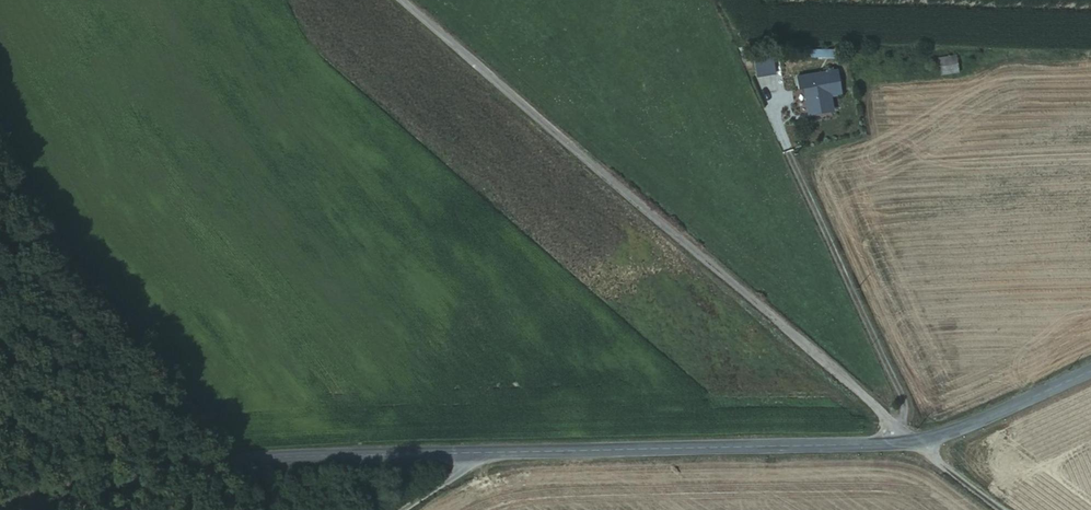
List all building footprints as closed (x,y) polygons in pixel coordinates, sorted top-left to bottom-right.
[(839,29),(811,29),(811,38),(840,37),(839,29)] [(947,53),(963,50),(959,34),(943,38),(947,53)] [(775,54),(773,39),(755,43),(758,57),(775,54)] [(804,70),(806,81),(840,75),(837,52),(795,56),(798,70),(804,70)] [(939,75),(958,72),(955,54),(936,57),(939,75)]
